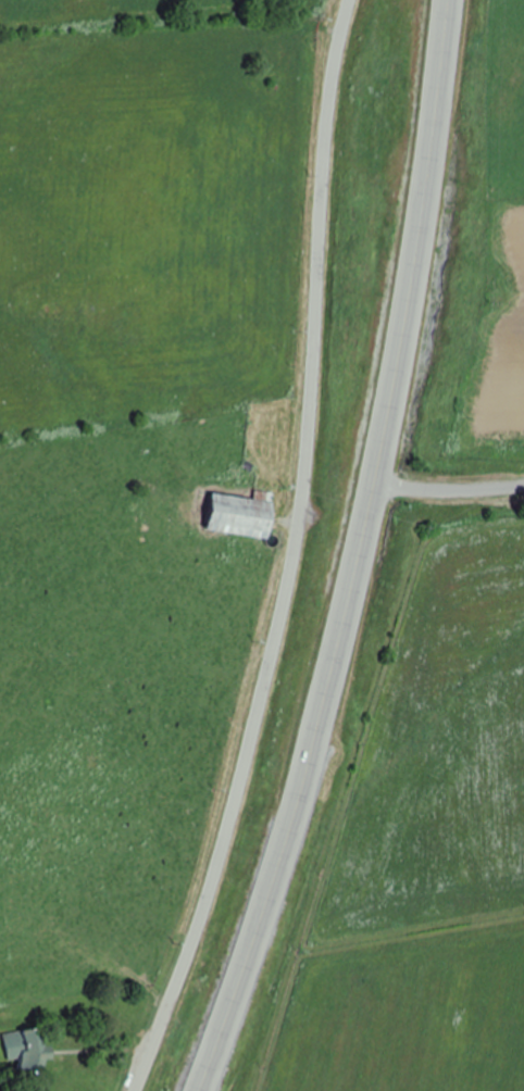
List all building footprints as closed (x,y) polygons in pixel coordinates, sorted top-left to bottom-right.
[(209,531),(271,539),(278,494),(256,491),(255,500),(215,494),(209,531)] [(11,1061),(20,1060),(22,1077),(51,1072),(49,1062),(57,1060),(52,1028),(7,1035),(11,1061)]
